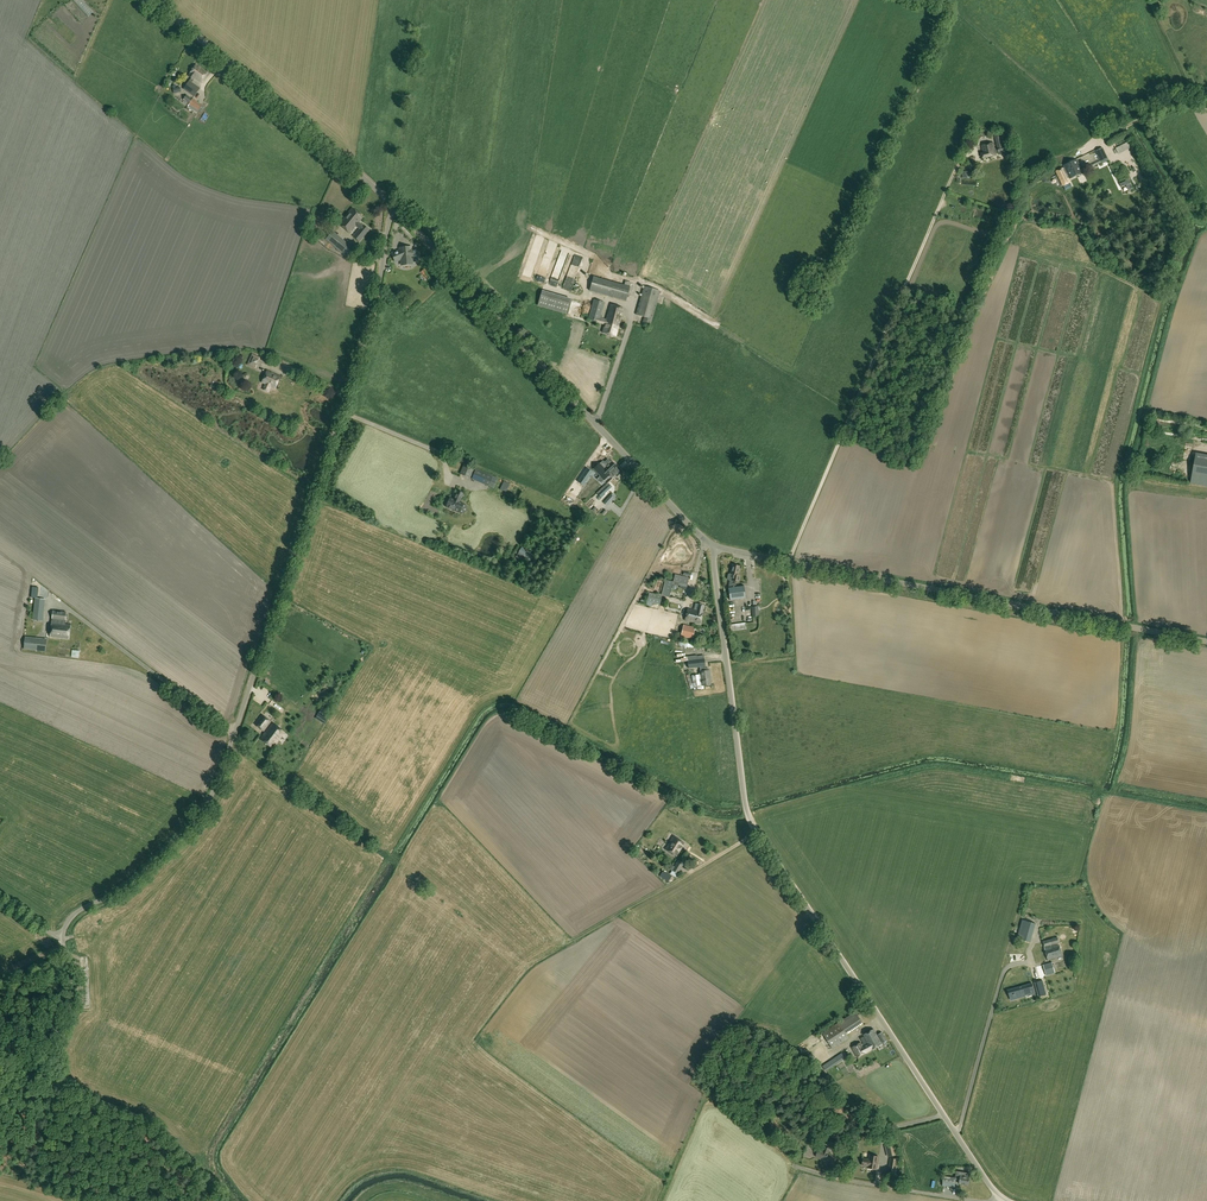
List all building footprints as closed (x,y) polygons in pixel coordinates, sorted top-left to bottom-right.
[(208,72),(197,64),(190,73),(190,74),(189,76),(192,78),(190,81),(189,80),(184,88),(194,96),(200,88),(192,82),(195,78),(201,82),(208,72)] [(189,104),(193,99),(187,95),(183,100),(189,104)] [(193,98),(193,99),(189,104),(190,104),(187,108),(196,114),(199,110),(202,106),(203,105),(193,98)] [(995,134),(998,148),(995,149),(994,142),(982,145),(984,153),(982,153),(983,158),(996,155),(996,152),(998,152),(999,153),(999,152),(1000,155),(1004,154),(1005,153),(1004,151),(1007,151),(1006,145),(1003,146),(1001,133),(995,134)] [(1128,141),(1115,148),(1118,154),(1131,147),(1128,141)] [(1107,158),(1108,158),(1103,147),(1096,151),(1102,164),(1109,161),(1107,158)] [(1064,168),(1056,171),(1063,186),(1070,182),(1068,179),(1069,178),(1070,179),(1083,173),(1077,160),(1064,165),(1063,166),(1064,168)] [(962,170),(962,176),(962,179),(971,178),(970,169),(962,170)] [(1069,191),(1074,187),(1071,183),(1066,187),(1069,191)] [(353,208),(339,224),(350,234),(357,226),(360,229),(354,237),(360,242),(370,230),(364,225),(363,226),(359,222),(360,221),(364,217),(353,208)] [(335,247),(347,257),(353,250),(341,240),(335,247)] [(408,249),(407,250),(405,250),(404,249),(392,254),(395,262),(401,259),(402,260),(404,262),(407,263),(410,262),(412,259),(412,258),(418,260),(420,252),(408,249)] [(423,274),(428,279),(432,276),(426,271),(424,269),(421,272),(423,274)] [(626,301),(630,287),(631,287),(632,283),(626,281),(625,285),(594,276),(590,291),(626,301)] [(650,326),(661,291),(645,287),(637,315),(645,317),(643,324),(650,326)] [(571,300),(542,292),(538,306),(567,314),(571,300)] [(594,300),(589,320),(605,325),(603,333),(616,337),(624,308),(611,305),(606,321),(600,319),(605,303),(594,300)] [(255,369),(256,366),(257,366),(259,360),(260,357),(252,354),(247,365),(255,369)] [(276,389),(282,377),(268,370),(263,382),(265,383),(262,389),(268,392),(271,386),(276,389)] [(1195,458),(1190,483),(1206,486),(1206,460),(1195,458)] [(604,461),(600,464),(603,467),(609,474),(610,474),(610,475),(612,476),(618,470),(616,468),(617,467),(612,462),(612,463),(610,460),(606,464),(604,461)] [(610,475),(610,474),(609,474),(603,467),(600,464),(600,463),(594,469),(598,472),(597,473),(601,477),(600,478),(602,480),(604,480),(610,475)] [(460,474),(470,478),(474,468),(464,464),(460,474)] [(493,476),(474,468),(470,478),(488,486),(493,476)] [(583,485),(593,471),(588,468),(578,482),(583,485)] [(488,486),(494,489),(498,478),(493,475),(493,476),(488,486)] [(510,484),(504,481),(500,489),(506,492),(510,484)] [(598,494),(602,498),(613,488),(609,484),(598,494)] [(457,490),(453,499),(450,497),(446,507),(449,508),(449,509),(451,510),(451,509),(454,511),(457,512),(460,513),(464,503),(460,502),(464,493),(457,490)] [(604,503),(607,506),(614,497),(611,494),(604,503)] [(730,580),(729,588),(736,587),(737,582),(739,582),(741,576),(738,575),(740,566),(733,565),(731,574),(730,574),(729,574),(728,579),(728,580),(730,580)] [(675,575),(673,581),(688,585),(689,578),(675,575)] [(744,586),(736,587),(729,588),(730,600),(746,598),(744,586)] [(660,605),(662,597),(649,594),(646,605),(652,607),(653,603),(660,605)] [(33,621),(43,622),(45,599),(36,598),(33,621)] [(685,621),(700,624),(705,606),(699,605),(697,611),(688,609),(685,621)] [(53,611),(52,623),(51,637),(69,639),(71,625),(66,624),(67,612),(53,611)] [(692,639),(695,628),(684,626),(681,636),(692,639)] [(35,650),(37,639),(25,637),(24,648),(35,650)] [(79,658),(80,651),(72,650),(71,657),(79,658)] [(688,661),(688,669),(706,667),(704,657),(693,658),(694,660),(688,661)] [(701,672),(701,675),(703,686),(711,685),(710,678),(711,678),(710,671),(701,672)] [(703,686),(701,675),(692,676),(694,690),(701,689),(700,687),(703,686)] [(327,712),(322,709),(318,715),(324,718),(327,712)] [(271,722),(262,715),(255,725),(264,731),(271,722)] [(285,733),(273,723),(261,740),(273,749),(285,733)] [(670,843),(681,850),(685,843),(674,836),(670,843)] [(677,857),(681,850),(670,843),(666,850),(677,857)] [(684,864),(677,860),(675,865),(673,864),(670,870),(679,875),(684,864)] [(673,874),(664,872),(662,878),(671,880),(673,874)] [(1034,928),(1022,925),(1020,934),(1032,938),(1034,928)] [(1063,956),(1057,938),(1043,942),(1048,960),(1063,956)] [(1052,963),(1043,965),(1046,976),(1054,973),(1052,963)] [(1069,980),(1067,973),(1056,977),(1059,984),(1069,980)] [(1043,980),(1035,982),(1037,991),(1040,990),(1042,996),(1046,994),(1043,980)] [(1033,984),(1032,983),(1021,986),(1021,987),(1019,987),(1008,990),(1008,991),(1010,990),(1011,995),(1014,994),(1015,998),(1034,993),(1032,984),(1033,984)] [(855,1012),(839,1023),(847,1034),(863,1023),(855,1012)] [(849,1038),(847,1034),(839,1023),(823,1034),(833,1049),(849,1038)] [(867,1041),(862,1044),(861,1043),(852,1047),(857,1058),(872,1050),(872,1051),(883,1045),(874,1029),(864,1035),(867,1041)] [(883,1043),(887,1041),(882,1032),(879,1034),(883,1043)] [(846,1059),(843,1054),(823,1067),(826,1072),(846,1059)] [(838,1141),(825,1135),(823,1141),(828,1143),(827,1144),(835,1148),(836,1146),(839,1147),(841,1142),(838,1141)] [(933,1150),(938,1155),(942,1150),(938,1146),(939,1144),(936,1141),(934,1142),(928,1136),(914,1140),(916,1145),(928,1141),(929,1142),(927,1145),(933,1150)] [(895,1144),(888,1146),(890,1156),(897,1155),(895,1144)] [(819,1149),(816,1157),(830,1162),(832,1156),(828,1155),(829,1153),(830,1149),(825,1147),(823,1151),(819,1149)] [(954,1155),(954,1158),(958,1159),(959,1153),(946,1151),(945,1154),(954,1155)] [(864,1158),(863,1165),(868,1166),(868,1168),(877,1169),(879,1157),(870,1155),(870,1159),(864,1158)] [(898,1159),(891,1158),(889,1168),(896,1169),(898,1159)] [(969,1186),(971,1173),(957,1171),(956,1177),(956,1179),(960,1179),(960,1184),(969,1186)]
